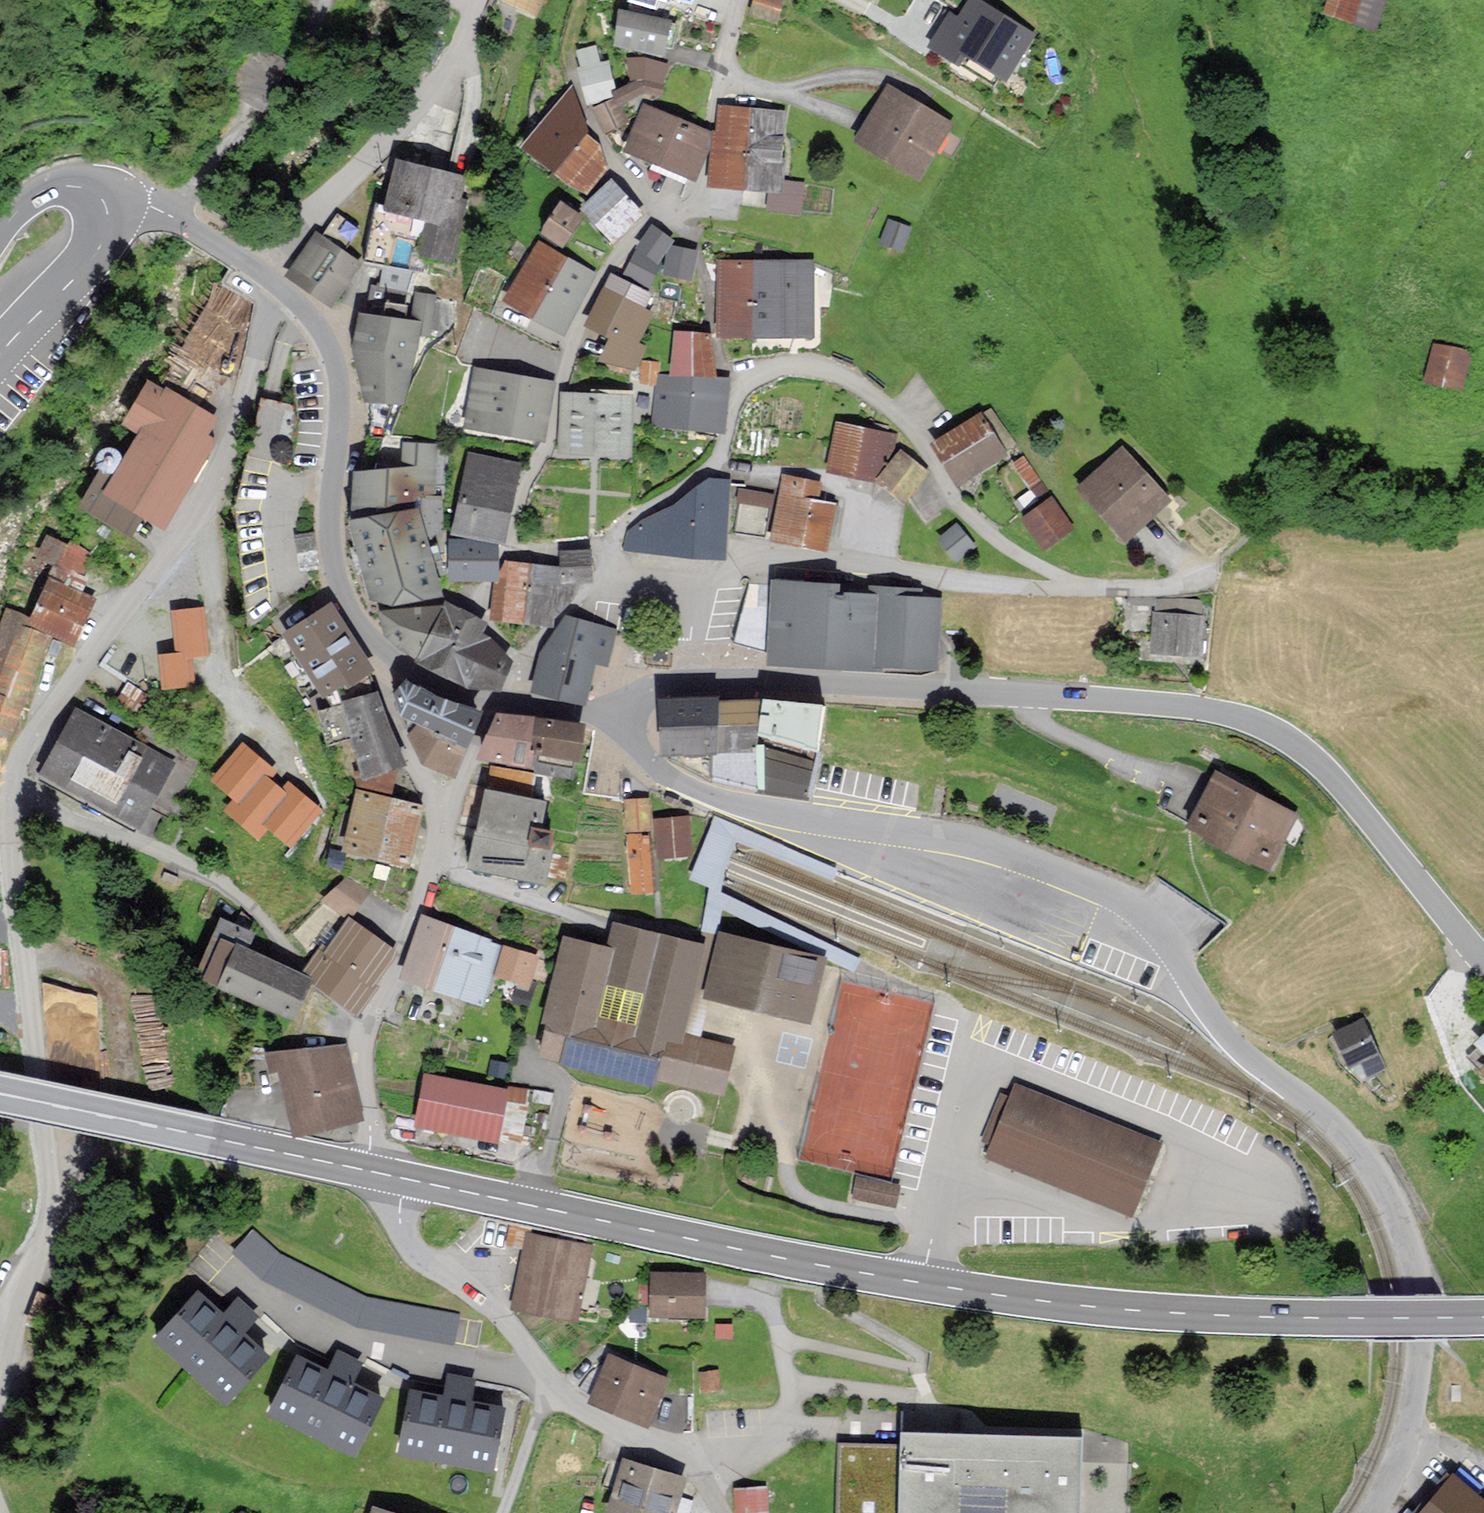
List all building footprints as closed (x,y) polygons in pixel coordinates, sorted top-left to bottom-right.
[(543,14),(549,0),(508,0),(543,14)] [(748,8),(776,16),(781,0),(751,0),(748,8)] [(961,19),(950,13),(931,46),(962,64),(967,55),(1005,78),(1031,34),(973,0),(972,0),(961,19)] [(1322,11),(1374,26),(1382,0),(1325,0),(1322,11)] [(672,25),(619,16),(613,49),(666,58),(672,25)] [(576,64),(582,95),(609,90),(602,59),(576,64)] [(645,59),(628,60),(629,85),(613,93),(616,101),(619,108),(644,97),(663,99),(668,67),(645,59)] [(557,175),(587,138),(572,92),(525,149),(557,175)] [(949,127),(888,92),(858,143),(918,179),(949,127)] [(616,101),(593,111),(604,137),(628,127),(619,108),(616,101)] [(712,134),(707,188),(743,190),(750,109),(718,107),(716,135),(712,134)] [(750,109),(743,190),(777,193),(784,112),(750,109)] [(628,154),(691,179),(708,135),(646,111),(628,154)] [(597,147),(587,138),(557,175),(582,195),(605,167),(597,147)] [(389,211),(379,210),(370,260),(425,270),(428,257),(452,261),(462,205),(456,204),(461,180),(397,168),(389,211)] [(610,187),(582,213),(612,243),(639,217),(610,187)] [(560,207),(542,235),(564,249),(583,221),(560,207)] [(908,230),(888,224),(882,245),(901,251),(908,230)] [(659,263),(671,243),(651,231),(639,250),(659,263)] [(289,278),(330,306),(357,267),(316,238),(289,278)] [(539,246),(506,303),(534,319),(567,261),(539,246)] [(695,256),(671,251),(666,275),(689,281),(695,256)] [(657,269),(635,257),(625,275),(646,287),(657,269)] [(560,334),(593,276),(567,261),(534,319),(560,334)] [(754,265),(718,264),(718,340),(753,341),(754,265)] [(754,265),(753,341),(815,341),(815,265),(754,265)] [(612,277),(585,328),(610,342),(598,365),(635,374),(644,349),(640,346),(654,316),(645,312),(652,296),(612,277)] [(356,357),(365,401),(406,406),(414,328),(360,322),(356,357)] [(712,378),(708,339),(676,337),(672,375),(712,378)] [(1467,357),(1437,349),(1430,381),(1460,388),(1467,357)] [(641,386),(656,386),(657,362),(641,362),(641,386)] [(549,386),(477,374),(468,428),(540,440),(549,386)] [(725,383),(661,377),(656,424),(721,430),(725,383)] [(125,421),(140,430),(103,492),(162,527),(216,436),(210,432),(218,420),(150,380),(125,421)] [(629,401),(562,398),(560,452),(626,455),(629,401)] [(981,418),(934,447),(958,485),(1005,457),(981,418)] [(894,438),(837,427),(831,473),(873,481),(894,438)] [(404,477),(355,478),(356,528),(352,529),(371,604),(389,609),(439,597),(424,536),(448,530),(440,499),(434,501),(433,448),(404,448),(404,477)] [(451,532),(503,543),(520,464),(468,453),(451,532)] [(1122,454),(1082,491),(1127,540),(1167,504),(1122,454)] [(925,474),(901,456),(879,484),(903,502),(925,474)] [(821,488),(784,481),(772,541),(826,551),(834,509),(818,506),(821,488)] [(722,557),(727,486),(708,484),(629,533),(628,550),(722,557)] [(768,497),(742,493),(737,530),(763,533),(768,497)] [(1052,502),(1024,523),(1044,550),(1073,529),(1052,502)] [(958,527),(940,541),(956,561),(974,547),(958,527)] [(0,643),(0,730),(12,734),(48,635),(75,645),(96,589),(75,582),(88,546),(58,535),(25,625),(9,619),(0,643)] [(495,550),(452,548),(450,580),(494,582),(495,550)] [(558,571),(558,585),(576,584),(592,584),(591,553),(557,554),(558,571)] [(491,619),(523,623),(532,566),(504,563),(496,583),(491,619)] [(558,571),(532,566),(523,623),(552,627),(552,622),(573,598),(576,584),(558,585),(558,571)] [(924,592),(749,586),(736,644),(765,652),(765,658),(764,677),(882,681),(882,673),(941,675),(943,602),(923,601),(924,592)] [(416,667),(462,688),(485,638),(490,627),(479,622),(444,606),(443,609),(425,648),(417,663),(416,667)] [(417,663),(425,648),(443,609),(381,618),(387,640),(417,663)] [(200,612),(173,615),(178,657),(189,656),(205,654),(200,612)] [(369,671),(334,612),(287,639),(322,699),(369,671)] [(1199,619),(1156,617),(1154,655),(1197,658),(1199,619)] [(540,654),(529,695),(586,708),(594,668),(607,670),(616,631),(566,618),(540,654)] [(500,694),(511,664),(485,638),(462,688),(500,694)] [(193,685),(189,656),(178,657),(161,659),(165,688),(193,685)] [(404,686),(398,700),(400,723),(415,729),(465,752),(479,720),(404,686)] [(360,786),(389,793),(394,772),(402,769),(377,699),(324,718),(331,739),(347,733),(361,771),(355,773),(360,786)] [(661,706),(661,759),(714,759),(714,708),(714,706),(661,706)] [(721,708),(714,708),(714,759),(714,782),(756,788),(757,751),(757,742),(757,708),(735,708),(721,708)] [(816,758),(821,714),(757,708),(757,742),(816,758)] [(78,715),(45,779),(137,826),(170,763),(78,715)] [(533,723),(513,720),(498,718),(480,765),(531,772),(532,759),(529,758),(530,750),(533,723)] [(582,729),(554,725),(533,723),(530,750),(529,758),(532,759),(548,761),(577,764),(582,729)] [(415,729),(409,741),(424,769),(452,781),(465,752),(415,729)] [(242,749),(215,783),(241,804),(263,778),(269,771),(242,749)] [(808,797),(817,762),(757,751),(756,788),(808,797)] [(493,771),(489,789),(487,796),(530,805),(532,794),(535,780),(493,771)] [(255,836),(264,825),(286,798),(263,778),(241,804),(231,817),(255,836)] [(545,808),(550,783),(535,780),(532,794),(530,805),(545,808)] [(1293,819),(1217,782),(1193,832),(1268,868),(1293,819)] [(292,790),(286,798),(264,825),(290,846),(318,812),(292,790)] [(378,861),(386,825),(391,803),(359,796),(355,816),(346,854),(378,861)] [(476,844),(532,855),(534,847),(525,845),(530,824),(536,826),(541,827),(545,808),(530,805),(487,796),(486,796),(483,810),(476,844)] [(646,802),(625,804),(628,832),(649,830),(646,802)] [(407,867),(420,810),(391,803),(386,825),(378,861),(407,867)] [(729,840),(734,825),(714,817),(689,882),(709,890),(718,868),(729,840)] [(687,820),(656,824),(660,859),(691,856),(687,820)] [(718,868),(709,890),(700,933),(710,936),(714,937),(717,924),(721,925),(722,912),(752,927),(770,924),(826,950),(824,960),(837,966),(854,974),(858,966),(861,961),(721,894),(726,871),(730,862),(732,859),(737,844),(833,882),(835,877),(838,870),(734,825),(729,840),(718,868)] [(648,839),(629,840),(632,894),(651,893),(648,839)] [(550,843),(535,840),(534,847),(532,855),(476,844),(470,875),(543,889),(549,859),(547,859),(550,843)] [(365,893),(346,881),(324,903),(349,918),(365,893)] [(422,921),(402,981),(434,991),(454,931),(422,921)] [(256,938),(222,922),(195,979),(293,1024),(313,985),(305,981),(249,954),(256,938)] [(303,975),(359,1014),(375,994),(368,989),(394,952),(351,922),(329,953),(321,947),(303,975)] [(605,945),(564,935),(541,1028),(546,1029),(538,1062),(560,1067),(559,1069),(655,1092),(657,1084),(723,1099),(736,1047),(681,1034),(703,947),(610,924),(605,945)] [(500,946),(454,931),(434,991),(480,1006),(500,946)] [(827,961),(717,935),(715,947),(702,1001),(811,1027),(827,961)] [(536,960),(505,950),(496,977),(526,987),(536,960)] [(1384,1067),(1362,1017),(1333,1030),(1349,1066),(1360,1061),(1365,1075),(1384,1067)] [(282,1071),(296,1137),(363,1123),(347,1043),(269,1059),(272,1073),(282,1071)] [(509,1093),(426,1078),(416,1129),(496,1144),(499,1137),(519,1141),(528,1092),(510,1089),(509,1093)] [(1159,1145),(1017,1089),(991,1157),(1132,1213),(1159,1145)] [(898,1198),(900,1188),(856,1179),(852,1200),(896,1208),(898,1198)] [(281,1253),(253,1228),(232,1249),(263,1278),(357,1325),(455,1343),(460,1313),(368,1295),(281,1253)] [(589,1248),(529,1236),(514,1309),(574,1321),(589,1248)] [(703,1277),(653,1277),(653,1317),(703,1317),(703,1277)] [(161,1331),(225,1390),(264,1349),(199,1289),(161,1331)] [(730,1339),(730,1327),(717,1327),(718,1339),(730,1339)] [(272,1405),(352,1444),(377,1393),(298,1353),(272,1405)] [(663,1382),(611,1362),(595,1403),(647,1423),(663,1382)] [(718,1390),(716,1373),(701,1374),(703,1391),(718,1390)] [(413,1386),(403,1441),(491,1457),(501,1402),(413,1386)] [(1083,1446),(923,1442),(901,1441),(900,1455),(845,1453),(843,1512),(1081,1512),(1083,1446)] [(624,1458),(609,1508),(624,1512),(671,1512),(682,1477),(624,1458)] [(1108,1512),(1118,1512),(1120,1458),(1109,1458),(1108,1512)] [(1418,1512),(1483,1512),(1483,1497),(1453,1471),(1418,1512)] [(735,1491),(737,1512),(762,1512),(767,1512),(765,1489),(735,1491)]
